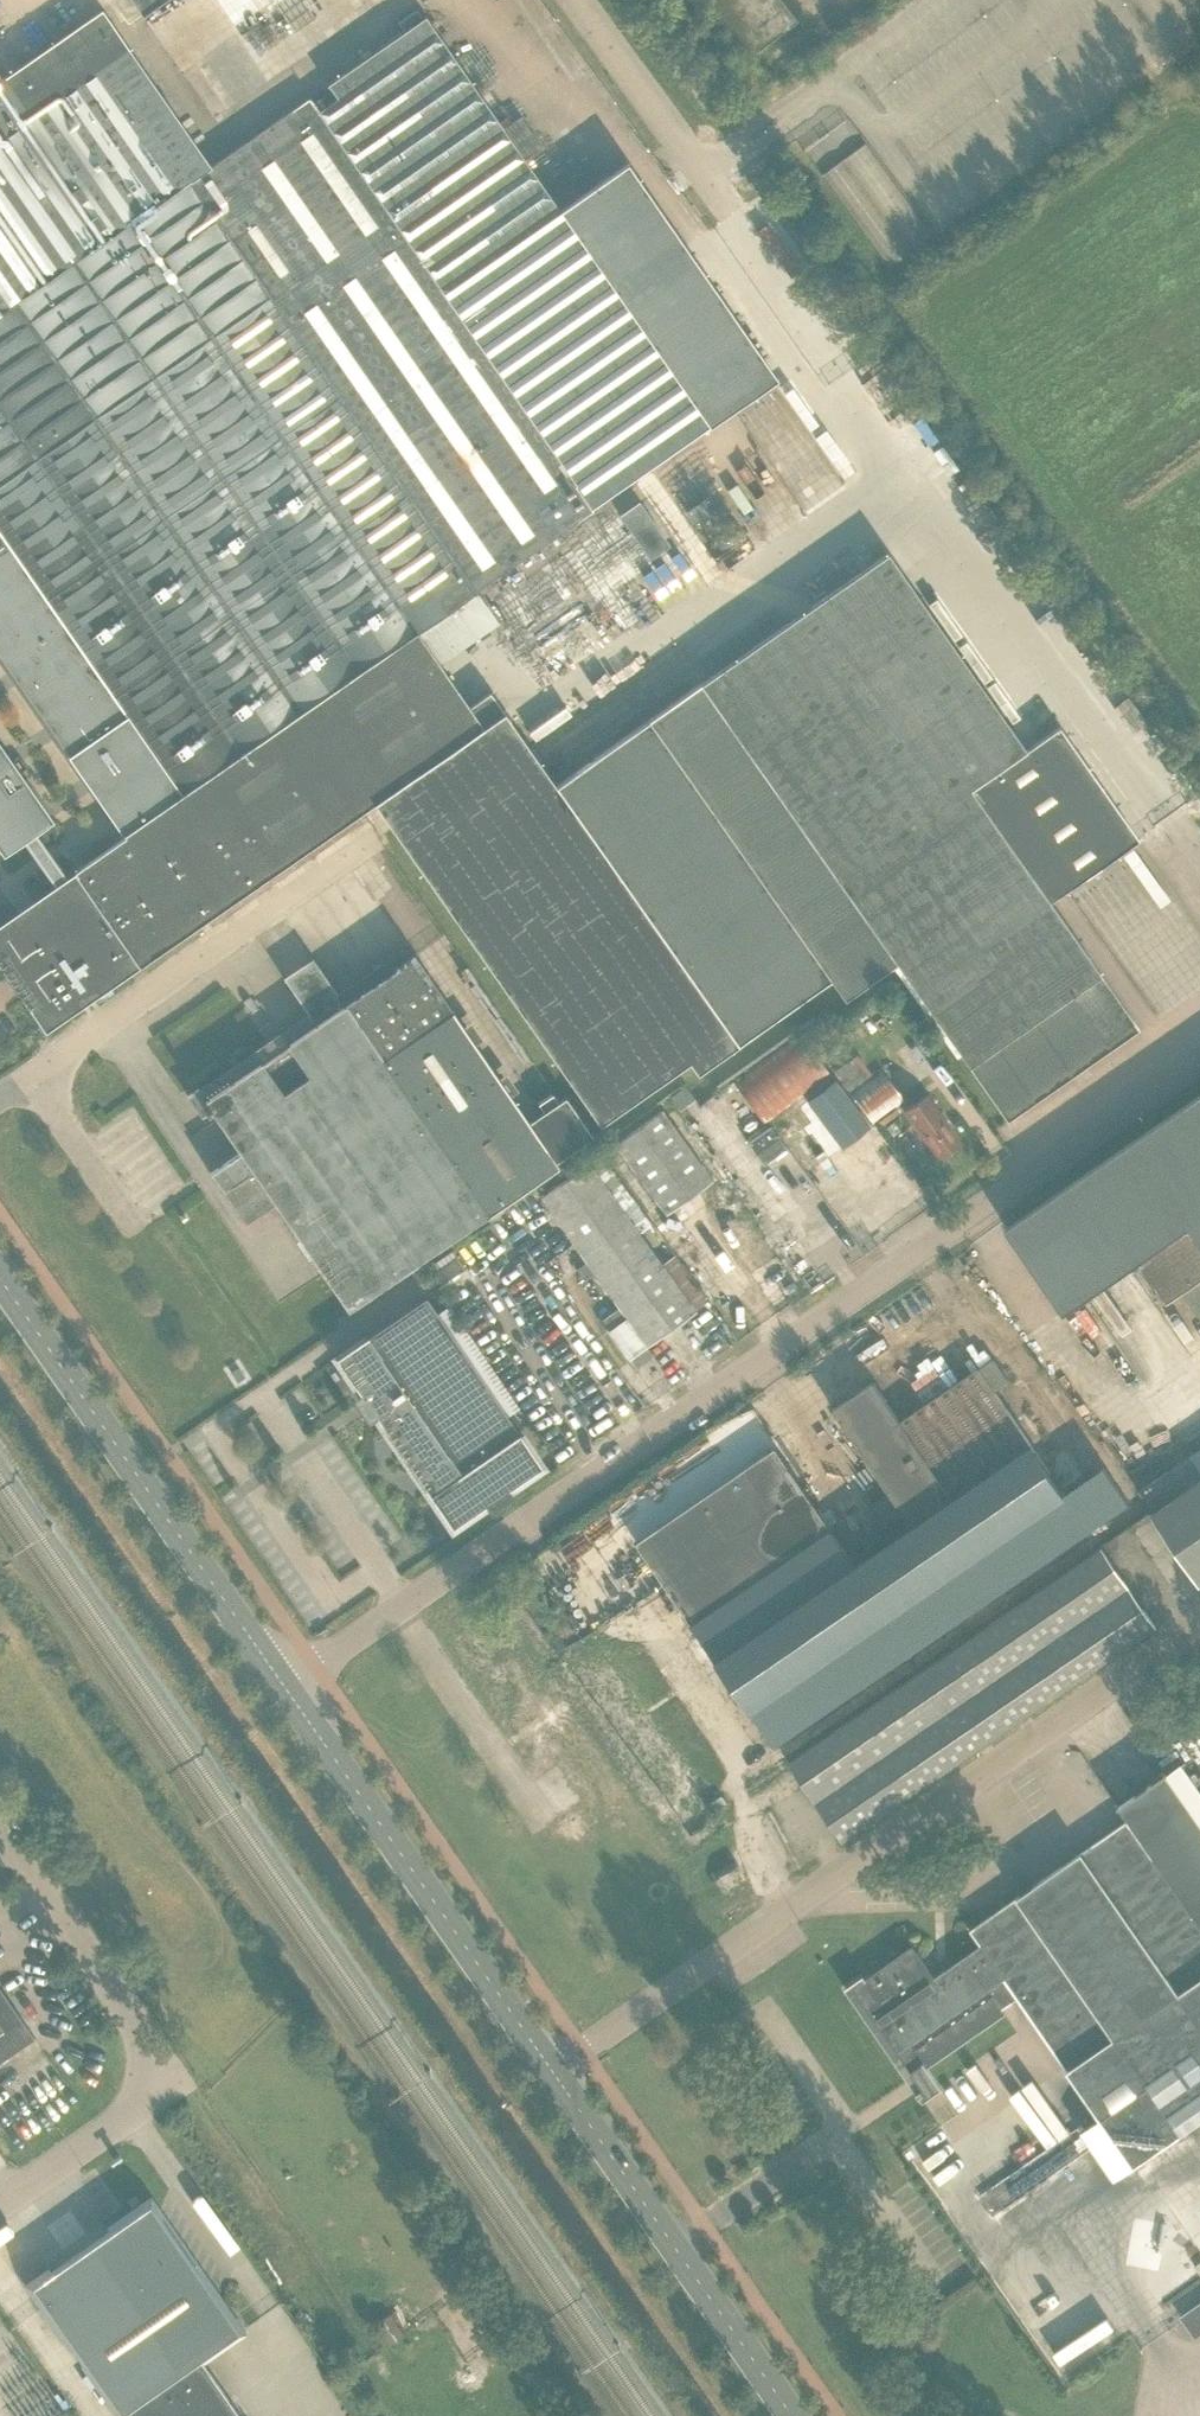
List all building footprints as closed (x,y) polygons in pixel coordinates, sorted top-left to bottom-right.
[(164,0),(132,0),(143,15),(164,0)] [(781,0),(702,0),(747,58),(796,19),(781,0)] [(110,818),(122,836),(63,877),(52,885),(0,921),(0,958),(50,1029),(52,1031),(143,966),(377,803),(382,810),(400,836),(600,1120),(688,1058),(696,1069),(827,976),(841,997),(890,963),(954,1056),(958,1052),(1006,1122),(1139,1030),(1050,902),(1139,839),(1138,838),(1057,722),(1022,747),(886,553),(550,778),(507,713),(487,682),(465,696),(420,628),(569,525),(568,522),(709,427),(709,428),(777,380),(775,377),(628,165),(560,212),(524,161),(542,148),(521,118),(503,130),(426,18),(424,19),(418,10),(400,22),(406,31),(327,83),(337,97),(318,110),(308,96),(210,164),(98,8),(0,79),(0,656),(110,818)] [(685,511),(694,524),(717,508),(708,495),(685,511)] [(639,504),(619,518),(649,561),(668,546),(639,504)] [(5,852),(21,840),(33,832),(52,818),(11,762),(0,746),(0,845),(5,852)] [(21,840),(52,885),(63,877),(33,832),(21,840)] [(415,956),(344,1005),(487,1214),(559,1164),(555,1160),(591,1135),(566,1098),(559,1102),(553,1093),(537,1103),(544,1112),(530,1122),(415,956)] [(197,1087),(187,1094),(201,1114),(209,1109),(240,1154),(211,1174),(245,1224),(275,1203),(348,1309),(487,1214),(344,1005),(311,958),(283,978),(315,1024),(206,1099),(197,1087)] [(800,1035),(736,1083),(765,1122),(829,1075),(800,1035)] [(883,1073),(853,1096),(872,1121),(902,1098),(883,1073)] [(807,1099),(841,1145),(868,1125),(834,1079),(807,1099)] [(685,1086),(671,1097),(680,1109),(694,1099),(685,1086)] [(926,1141),(939,1159),(959,1145),(947,1128),(949,1127),(926,1094),(907,1108),(919,1126),(915,1129),(924,1142),(926,1141)] [(1006,1229),(1064,1314),(1138,1263),(1166,1304),(1199,1281),(1199,1095),(1006,1229)] [(666,1213),(713,1179),(662,1110),(615,1145),(666,1213)] [(583,1255),(630,1221),(588,1164),(542,1197),(583,1255)] [(630,1221),(583,1255),(627,1316),(607,1330),(628,1359),(694,1312),(630,1221)] [(456,1258),(434,1273),(441,1284),(464,1269),(456,1258)] [(425,1297),(337,1357),(452,1527),(488,1502),(490,1506),(506,1496),(503,1492),(540,1467),(425,1297)] [(775,1446),(635,1542),(684,1613),(774,1744),(1128,1500),(1103,1465),(1064,1492),(994,1391),(1008,1381),(994,1360),(979,1370),(978,1368),(900,1422),(874,1383),(833,1411),(889,1492),(870,1505),(894,1541),(856,1567),(829,1526),(808,1495),(787,1464),(775,1446)] [(1169,1470),(1184,1492),(1199,1480),(1199,1450),(1169,1470)] [(1140,1491),(1154,1512),(1184,1492),(1169,1470),(1140,1491)] [(1154,1512),(1151,1514),(1199,1584),(1199,1480),(1184,1492),(1154,1512)] [(1102,1547),(788,1762),(842,1842),(1155,1628),(1102,1547)] [(530,1560),(516,1570),(523,1580),(537,1570),(530,1560)] [(845,1988),(923,2101),(942,2088),(927,2067),(1005,2013),(1002,2008),(1018,1997),(1134,2165),(1199,2119),(1199,1823),(1166,1773),(1116,1807),(1126,1822),(970,1929),(981,1944),(934,1977),(912,1945),(865,1978),(864,1975),(845,1988)] [(34,2036),(0,1987),(0,2059),(34,2036)] [(200,2358),(239,2330),(236,2326),(237,2320),(232,2313),(226,2311),(149,2201),(31,2284),(121,2413),(121,2412),(124,2415),(240,2415),(200,2358)] [(1188,2314),(1199,2331),(1199,2306),(1188,2314)]
